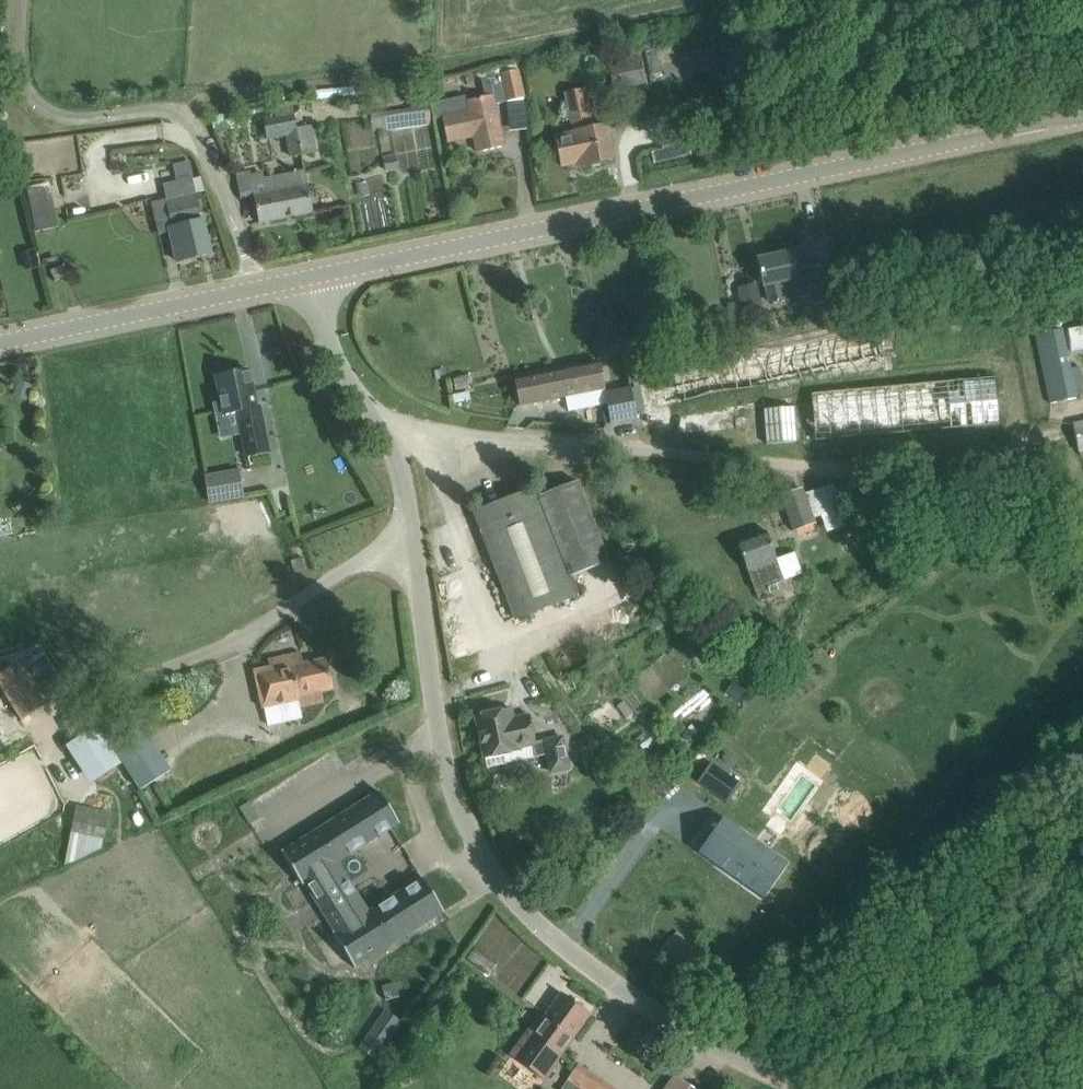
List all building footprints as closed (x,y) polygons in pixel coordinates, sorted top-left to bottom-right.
[(646,83),(640,58),(608,65),(614,90),(646,83)] [(470,110),(442,117),(448,141),(475,134),(479,152),(505,145),(495,104),(526,98),(519,68),(511,70),(509,63),(480,69),(485,96),(468,100),(470,110)] [(573,133),(556,137),(562,166),(579,163),(580,166),(613,159),(606,124),(594,127),(586,90),(565,94),(570,118),(573,133)] [(262,117),(266,140),(298,134),(294,111),(262,117)] [(317,152),(312,127),(298,129),(298,134),(303,155),(317,152)] [(695,156),(694,149),(692,141),(663,146),(664,149),(653,151),(654,158),(655,163),(666,161),(695,156)] [(399,168),(397,158),(396,150),(383,152),(384,160),(386,170),(399,168)] [(193,177),(195,177),(191,161),(173,164),(177,180),(193,176),(193,177)] [(254,195),(259,222),(313,212),(305,170),(263,179),(263,174),(251,176),(250,171),(237,174),(241,198),(254,195)] [(26,187),(30,205),(49,201),(46,185),(35,186),(26,187)] [(196,191),(169,197),(153,201),(160,234),(171,232),(178,261),(211,253),(203,219),(202,220),(200,213),(201,212),(196,191)] [(758,259),(760,269),(764,286),(767,285),(771,302),(778,300),(779,303),(812,295),(817,315),(840,309),(830,264),(809,269),(810,273),(800,276),(794,251),(758,259)] [(60,266),(58,255),(43,260),(45,271),(50,269),(51,270),(60,266)] [(51,270),(55,280),(70,274),(65,264),(60,266),(51,270)] [(1043,300),(1048,333),(1036,335),(1049,402),(1075,397),(1063,330),(1057,298),(1043,300)] [(738,301),(728,303),(730,316),(740,314),(738,301)] [(888,315),(636,366),(646,409),(802,376),(897,357),(888,315)] [(615,348),(612,331),(609,332),(608,323),(597,324),(598,333),(595,334),(597,350),(615,348)] [(1069,328),(1072,349),(1082,347),(1082,326),(1069,328)] [(599,361),(515,378),(521,405),(604,387),(599,361)] [(230,373),(229,368),(220,370),(221,375),(217,375),(221,395),(213,397),(216,412),(224,410),(225,413),(225,414),(238,411),(248,458),(266,454),(269,453),(269,451),(259,405),(256,406),(249,369),(230,373)] [(817,439),(1004,422),(999,373),(813,391),(817,439)] [(16,391),(30,395),(33,383),(19,379),(16,391)] [(637,417),(637,416),(632,388),(606,393),(612,422),(637,417)] [(799,440),(798,406),(763,407),(765,442),(799,440)] [(1082,449),(1082,420),(1072,422),(1078,450),(1082,449)] [(0,427),(0,431),(1,441),(15,440),(14,426),(0,427)] [(210,501),(246,495),(241,470),(206,475),(210,501)] [(474,512),(515,618),(575,595),(569,581),(611,565),(578,481),(537,497),(535,491),(534,489),(474,512)] [(842,508),(833,483),(805,493),(803,487),(781,496),(793,530),(816,521),(815,518),(842,508)] [(738,542),(755,588),(802,571),(795,553),(777,560),(767,532),(767,530),(737,541),(738,542)] [(303,557),(293,566),(301,575),(311,567),(303,557)] [(0,673),(0,685),(22,720),(23,719),(67,691),(39,648),(0,673)] [(254,670),(262,705),(299,698),(301,707),(324,703),(322,691),(334,688),(327,658),(304,663),(301,652),(269,659),(271,666),(254,670)] [(740,682),(731,696),(744,704),(752,691),(740,682)] [(507,720),(505,709),(476,715),(485,758),(519,750),(518,746),(536,742),(530,715),(507,720)] [(143,726),(131,733),(112,745),(123,763),(139,788),(170,769),(143,726)] [(571,767),(564,734),(544,739),(551,771),(571,767)] [(696,781),(727,803),(741,783),(710,761),(696,781)] [(334,934),(355,967),(444,911),(423,877),(369,911),(337,862),(399,822),(380,791),(282,852),(302,884),(305,882),(336,932),(334,934)] [(111,811),(105,810),(76,804),(71,830),(88,833),(106,837),(111,811)] [(722,816),(697,852),(763,898),(788,862),(722,816)] [(657,952),(678,975),(683,980),(705,958),(678,931),(657,952)] [(510,1057),(542,1080),(591,1012),(563,992),(544,1018),(540,1015),(510,1057)] [(376,1060),(403,1022),(385,1009),(359,1047),(376,1060)] [(579,1088),(615,1088),(590,1072),(579,1088)] [(666,1088),(697,1088),(676,1074),(666,1088)]
